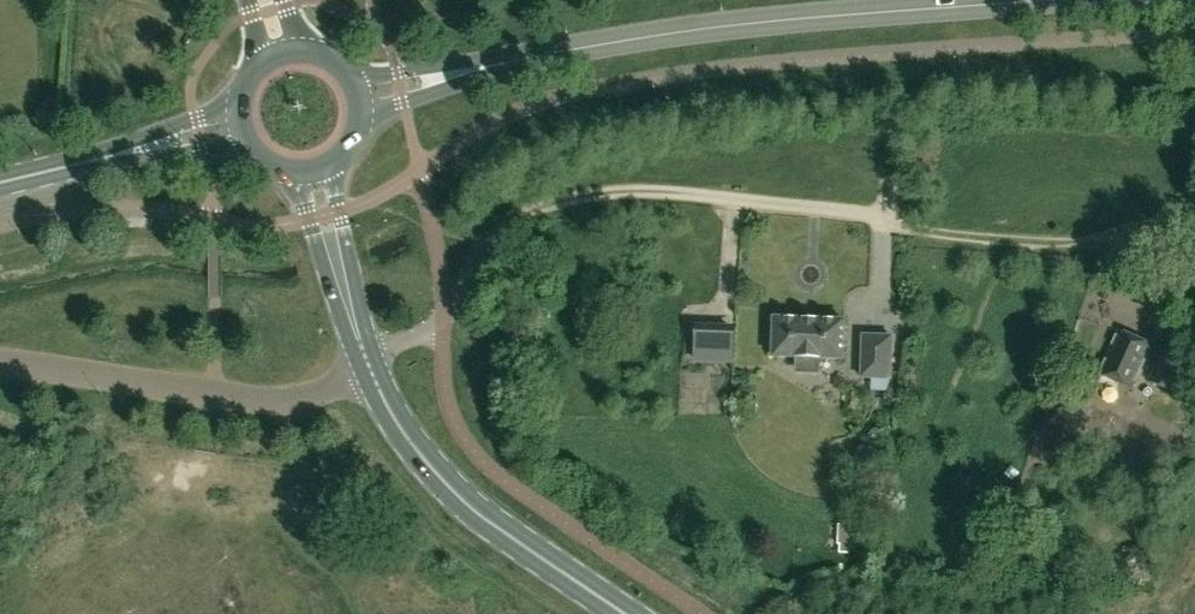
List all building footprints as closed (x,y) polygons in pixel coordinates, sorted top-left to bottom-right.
[(841,359),(843,321),(773,318),(771,356),(794,357),(794,368),(818,369),(818,358),(841,359)] [(692,359),(734,357),(733,319),(691,321),(692,359)] [(1132,389),(1151,346),(1118,331),(1099,374),(1132,389)] [(889,390),(889,378),(890,336),(861,335),(860,377),(872,377),(871,389),(889,390)] [(1176,394),(1190,363),(1161,349),(1146,380),(1176,394)]
